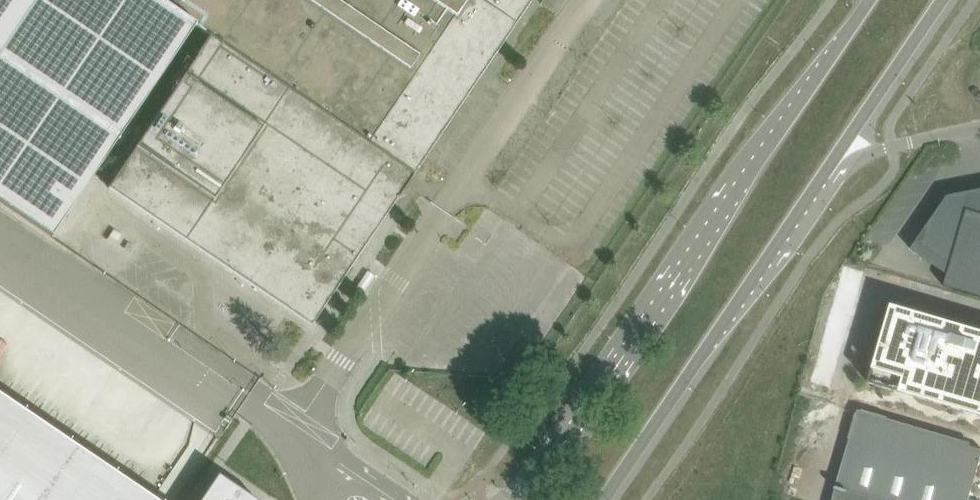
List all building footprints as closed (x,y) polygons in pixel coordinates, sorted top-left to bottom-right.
[(52,236),(195,25),(210,35),(196,55),(198,56),(109,188),(311,325),(396,198),(398,199),(415,174),(413,173),(435,142),(429,138),(472,75),(360,0),(0,0),(0,201),(52,236)] [(472,75),(522,0),(360,0),(472,75)] [(973,190),(970,199),(951,212),(942,205),(912,248),(949,274),(945,285),(979,296),(979,189),(973,190)] [(870,383),(979,415),(979,331),(893,306),(870,383)] [(0,394),(0,499),(156,499),(0,394)] [(836,488),(877,499),(970,499),(979,465),(979,449),(864,415),(861,414),(840,488),(837,487),(836,488)] [(218,474),(200,499),(257,499),(218,474)] [(836,488),(836,489),(839,490),(836,499),(877,499),(836,488)]
